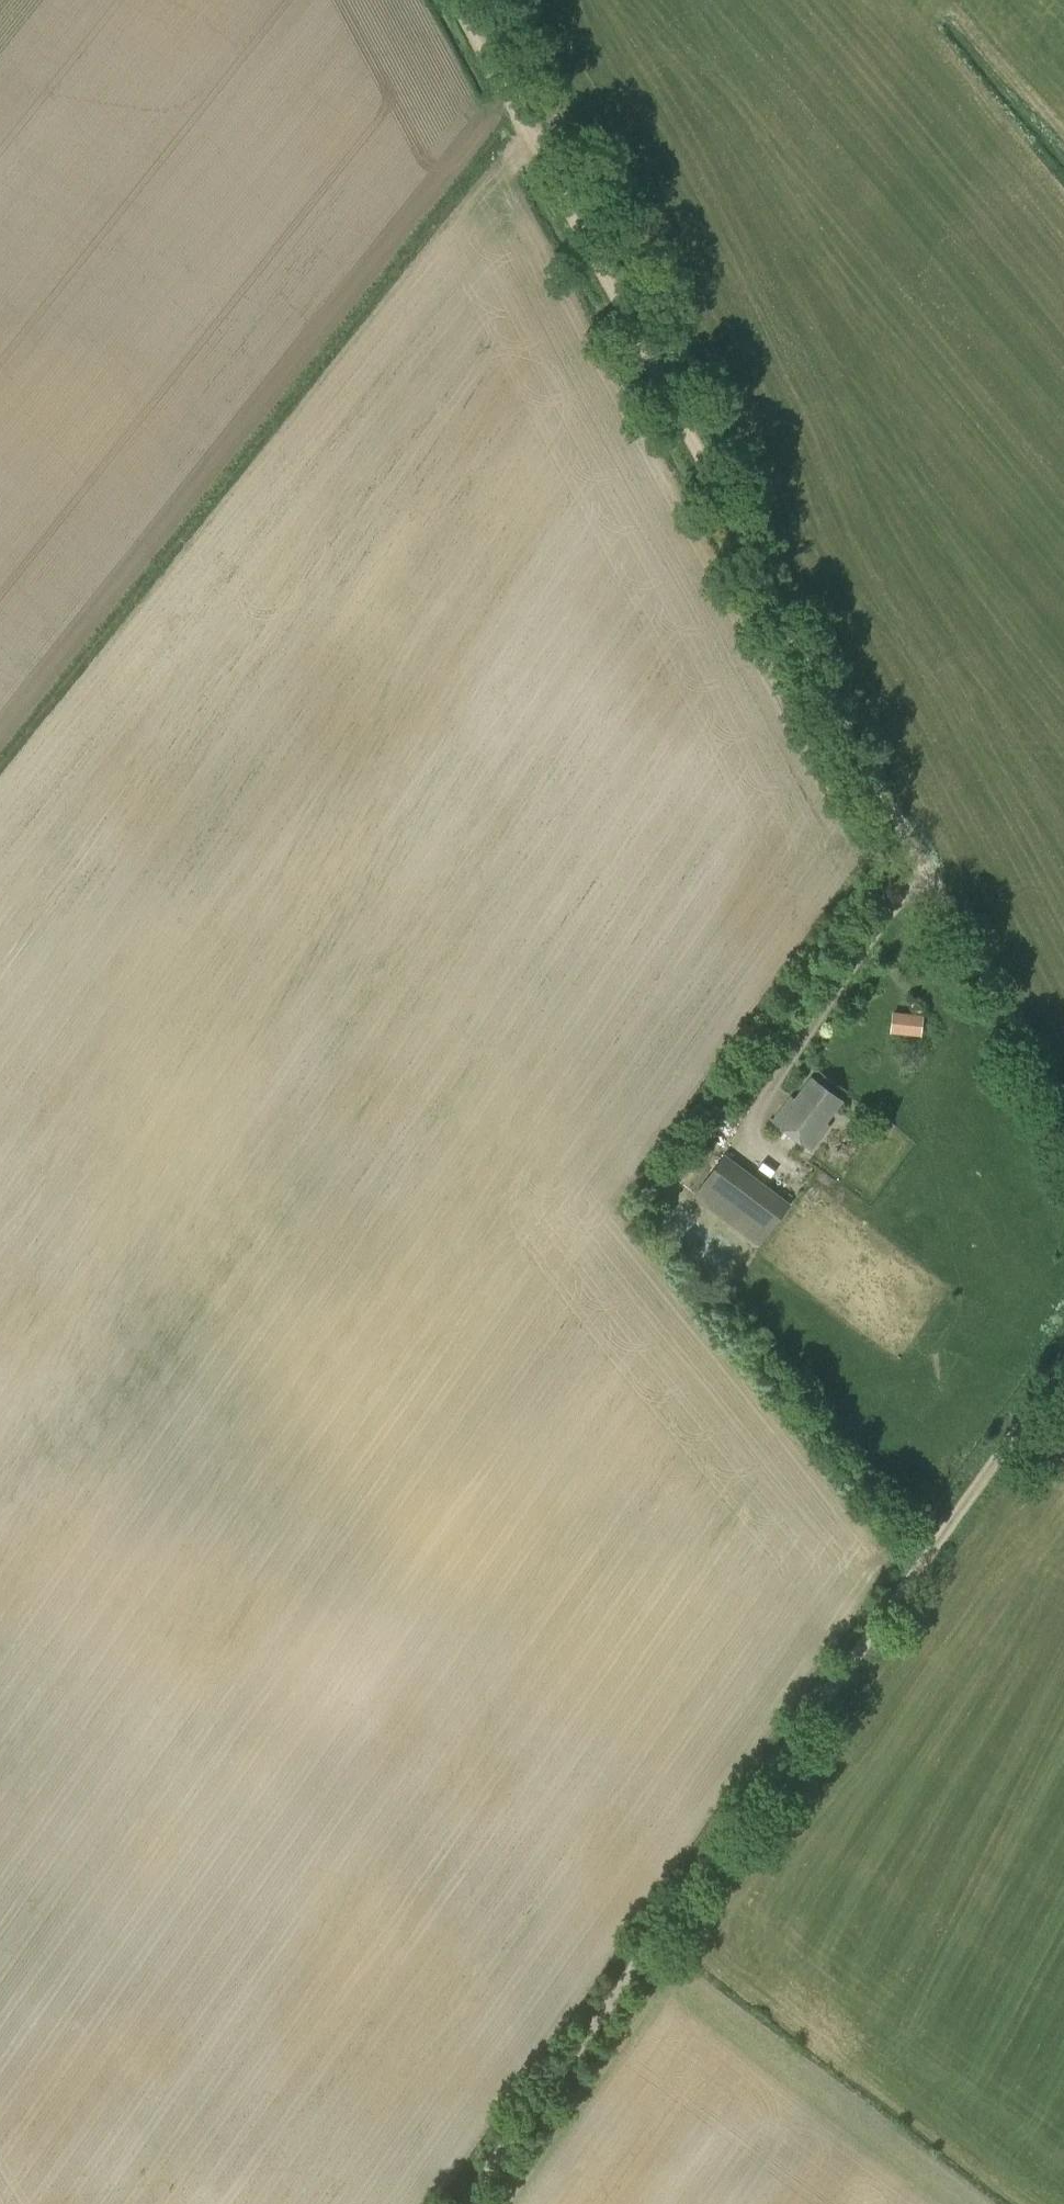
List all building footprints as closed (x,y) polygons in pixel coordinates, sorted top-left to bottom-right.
[(843,1101),(811,1077),(794,1100),(790,1097),(772,1121),(812,1151),(831,1126),(827,1123),(843,1101)] [(759,1245),(791,1203),(724,1153),(693,1195),(759,1245)]
